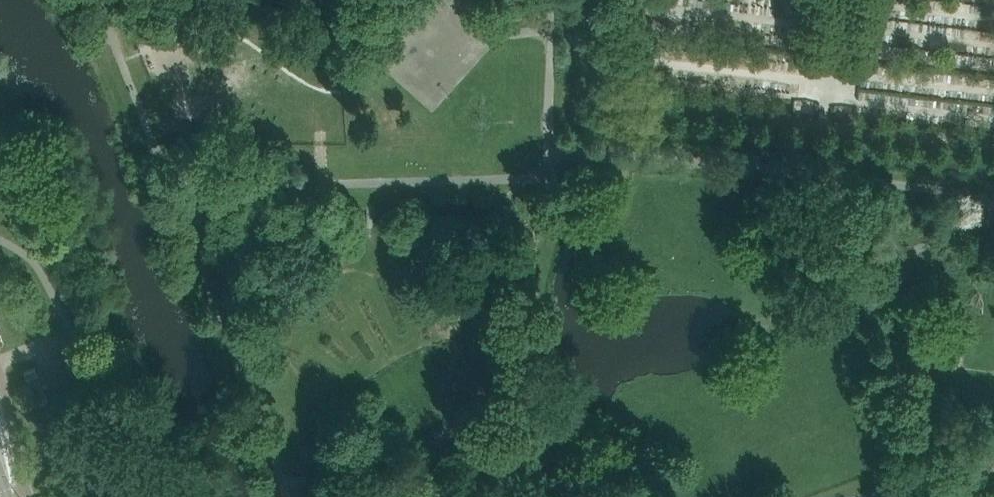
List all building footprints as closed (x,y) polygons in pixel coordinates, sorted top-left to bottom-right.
[(47,401),(35,367),(23,372),(30,388),(29,388),(30,392),(31,392),(36,405),(47,401)]
